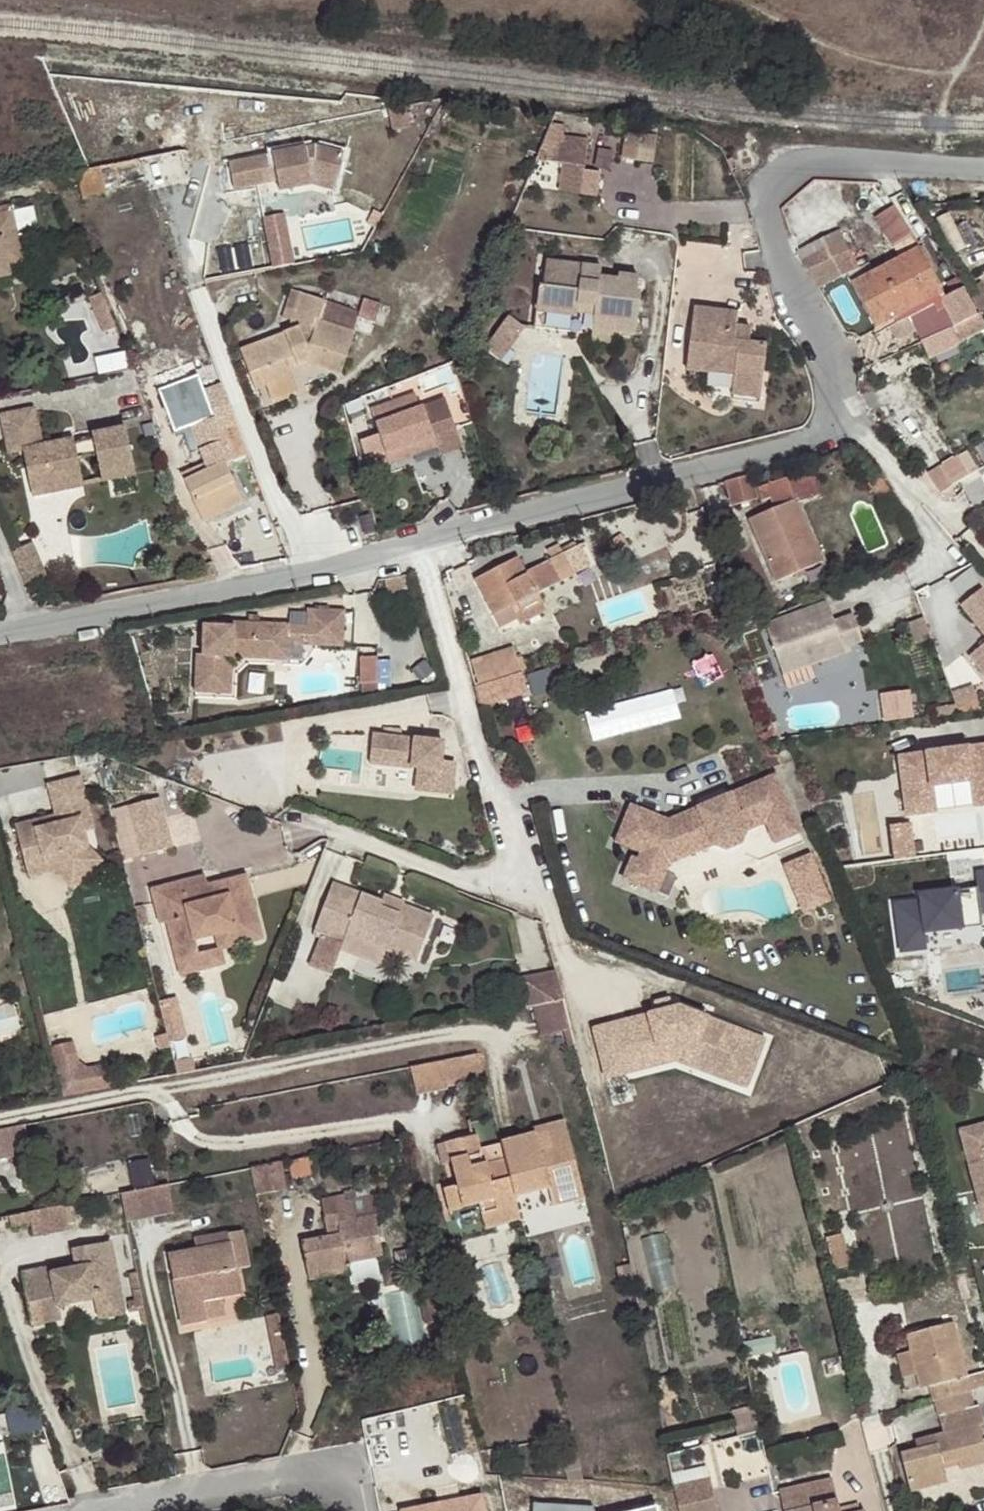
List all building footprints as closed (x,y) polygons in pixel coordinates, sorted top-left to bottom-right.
[(408,128),(404,108),(386,112),(390,131),(408,128)] [(591,140),(543,131),(537,160),(563,165),(559,189),(595,195),(600,172),(585,169),(591,140)] [(660,159),(660,133),(630,133),(630,159),(660,159)] [(341,168),(343,155),(315,148),(229,164),(234,190),(265,185),(265,177),(276,176),(281,193),(313,186),(334,192),(341,168)] [(84,168),(88,193),(151,182),(152,185),(196,177),(192,150),(84,168)] [(354,157),(343,155),(341,168),(350,171),(354,157)] [(265,177),(265,185),(271,209),(316,200),(313,186),(281,193),(276,176),(265,177)] [(903,202),(881,215),(904,256),(926,243),(903,202)] [(12,212),(0,215),(0,280),(11,278),(8,267),(2,243),(18,240),(12,212)] [(269,215),(276,266),(300,262),(293,212),(269,215)] [(817,268),(827,285),(856,269),(837,234),(800,254),(807,273),(817,268)] [(2,243),(8,267),(23,263),(18,240),(2,243)] [(917,250),(850,286),(874,330),(894,320),(897,325),(922,312),(925,317),(943,308),(940,301),(944,299),(917,250)] [(591,334),(614,337),(615,334),(636,337),(642,295),(639,294),(641,280),(619,276),(617,280),(600,279),(601,270),(548,262),(543,287),(541,287),(537,313),(577,318),(578,314),(593,316),(591,334)] [(944,299),(940,301),(943,308),(953,328),(975,317),(961,290),(944,299)] [(265,386),(291,376),(289,369),(297,366),(299,369),(310,365),(340,376),(361,316),(302,295),(290,332),(240,351),(249,375),(260,372),(265,386)] [(89,301),(94,312),(106,308),(101,296),(89,301)] [(363,316),(378,322),(385,302),(370,297),(363,316)] [(94,312),(104,336),(116,331),(106,308),(94,312)] [(736,315),(694,310),(688,374),(736,377),(734,387),(761,390),(766,347),(750,346),(733,343),(735,328),(736,315)] [(979,316),(975,317),(953,328),(948,330),(955,347),(983,333),(983,324),(979,316)] [(752,329),(735,328),(733,343),(750,346),(752,329)] [(948,330),(932,338),(940,354),(955,347),(948,330)] [(612,348),(614,337),(591,334),(589,345),(612,348)] [(928,359),(940,354),(932,338),(920,343),(928,359)] [(297,392),(291,376),(265,386),(271,401),(297,392)] [(219,432),(236,424),(225,393),(208,399),(201,380),(161,395),(176,435),(192,428),(208,471),(230,460),(219,432)] [(761,390),(734,387),(733,397),(760,399),(761,390)] [(459,439),(445,400),(420,409),(415,395),(392,402),(397,417),(376,424),(380,434),(367,439),(360,442),(364,454),(372,452),(376,465),(389,460),(386,453),(433,437),(437,447),(459,439)] [(0,418),(0,458),(12,455),(16,474),(32,471),(38,497),(71,490),(66,463),(85,460),(90,487),(125,480),(115,431),(94,435),(95,441),(56,449),(55,444),(30,449),(23,413),(0,418)] [(236,424),(219,432),(230,460),(208,471),(193,477),(196,485),(188,489),(204,524),(244,506),(226,466),(248,457),(236,424)] [(94,435),(55,444),(56,449),(95,441),(94,435)] [(437,447),(439,455),(462,447),(459,439),(437,447)] [(945,492),(982,466),(969,447),(932,473),(945,492)] [(32,471),(16,474),(21,501),(38,497),(32,471)] [(775,584),(822,564),(797,505),(820,497),(811,471),(757,490),(761,503),(770,501),(772,510),(748,521),(775,584)] [(731,508),(757,501),(750,477),(725,484),(731,508)] [(375,535),(372,515),(361,518),(366,537),(375,535)] [(27,589),(47,580),(33,548),(13,556),(27,589)] [(493,619),(576,575),(565,554),(527,574),(519,558),(474,581),(493,619)] [(981,591),(962,606),(983,634),(983,595),(981,591)] [(281,641),(297,640),(297,637),(314,637),(314,640),(351,642),(352,608),(315,606),(314,622),(240,620),(241,626),(228,625),(227,637),(223,640),(211,641),(211,653),(206,653),(204,690),(223,691),(223,681),(241,681),(242,665),(230,652),(241,642),(252,654),(281,655),(281,641)] [(781,677),(844,655),(831,618),(809,627),(803,613),(765,626),(781,677)] [(227,637),(228,625),(212,624),(211,641),(223,640),(227,637)] [(296,656),(297,640),(281,641),(281,655),(296,656)] [(509,645),(467,659),(475,684),(518,671),(509,645)] [(970,658),(983,675),(983,646),(970,658)] [(367,654),(366,686),(382,686),(383,655),(367,654)] [(241,692),(241,681),(223,681),(223,691),(241,692)] [(886,691),(888,719),(919,717),(917,689),(886,691)] [(448,741),(377,733),(374,757),(397,760),(397,764),(423,767),(420,788),(456,792),(459,761),(446,759),(448,741)] [(896,752),(904,808),(936,804),(934,783),(969,778),(972,803),(983,801),(983,739),(896,752)] [(799,830),(775,773),(668,818),(631,803),(616,839),(641,850),(658,856),(663,844),(683,835),(690,852),(712,842),(725,847),(740,841),(745,828),(765,819),(774,840),(799,830)] [(82,775),(48,783),(56,806),(60,804),(64,820),(48,825),(46,815),(15,824),(24,868),(61,857),(81,873),(100,850),(86,840),(83,824),(92,821),(82,775)] [(171,799),(118,803),(123,855),(176,851),(171,799)] [(60,804),(56,806),(57,813),(46,815),(48,825),(64,820),(60,804)] [(897,859),(922,856),(918,821),(893,824),(897,859)] [(668,860),(690,852),(683,835),(663,844),(658,856),(641,850),(638,858),(631,855),(623,876),(656,890),(668,860)] [(808,912),(839,899),(818,850),(787,863),(808,912)] [(61,857),(24,868),(26,875),(47,871),(58,870),(74,883),(81,873),(61,857)] [(901,950),(925,948),(924,932),(981,926),(980,912),(983,912),(983,872),(975,873),(977,888),(920,895),(921,901),(896,903),(901,950)] [(213,936),(256,925),(246,876),(224,881),(227,896),(209,900),(206,885),(204,876),(151,887),(158,924),(166,922),(174,961),(196,955),(196,953),(193,941),(213,936)] [(227,896),(224,881),(206,885),(209,900),(227,896)] [(332,883),(328,894),(347,901),(351,890),(332,883)] [(343,934),(384,950),(415,962),(433,917),(402,904),(399,914),(379,907),(381,901),(351,890),(347,901),(328,894),(313,932),(339,943),(343,934)] [(399,914),(402,904),(403,902),(383,895),(381,901),(379,907),(399,914)] [(260,940),(256,925),(213,936),(216,948),(196,953),(196,955),(174,961),(178,976),(222,965),(219,951),(260,940)] [(378,965),(384,950),(343,934),(339,943),(337,948),(378,965)] [(531,1006),(561,1000),(553,971),(525,977),(531,1006)] [(155,1002),(164,1043),(182,1039),(172,999),(155,1002)] [(658,1013),(660,1022),(670,1019),(668,1010),(669,1009),(666,1000),(654,1003),(657,1013),(658,1013)] [(657,1013),(609,1025),(621,1074),(675,1060),(676,1042),(735,1064),(746,1033),(677,1008),(669,1009),(668,1010),(670,1019),(660,1022),(658,1013),(657,1013)] [(604,1077),(621,1074),(609,1025),(593,1029),(604,1077)] [(745,1087),(763,1040),(746,1033),(735,1064),(676,1042),(675,1060),(745,1087)] [(115,1082),(103,1061),(90,1068),(74,1039),(55,1050),(83,1099),(115,1082)] [(444,1084),(483,1077),(478,1055),(438,1063),(444,1084)] [(564,1123),(543,1127),(549,1149),(538,1151),(533,1136),(499,1143),(504,1161),(513,1199),(545,1189),(550,1206),(582,1197),(564,1123)] [(959,1130),(978,1202),(983,1200),(983,1123),(959,1130)] [(0,1133),(0,1164),(23,1159),(16,1129),(0,1133)] [(513,1199),(504,1161),(481,1166),(473,1133),(446,1139),(456,1182),(442,1186),(448,1213),(479,1206),(480,1212),(514,1205),(513,1199)] [(155,1160),(136,1160),(135,1183),(155,1183),(155,1160)] [(126,1192),(132,1222),(181,1211),(175,1182),(126,1192)] [(350,1263),(385,1256),(377,1215),(351,1220),(349,1212),(327,1217),(331,1237),(304,1243),(311,1280),(351,1271),(350,1263)] [(248,1268),(241,1232),(194,1240),(196,1250),(231,1244),(236,1271),(248,1268)] [(77,1269),(115,1261),(111,1242),(73,1249),(77,1269)] [(196,1250),(168,1255),(182,1327),(207,1323),(206,1318),(203,1302),(222,1299),(241,1295),(236,1271),(231,1244),(196,1250)] [(51,1267),(21,1273),(27,1303),(42,1300),(56,1298),(58,1306),(96,1299),(99,1319),(125,1314),(115,1261),(77,1269),(71,1270),(52,1273),(51,1267)] [(69,1263),(51,1267),(52,1273),(71,1270),(69,1263)] [(417,1289),(387,1293),(393,1341),(424,1337),(417,1289)] [(222,1299),(203,1302),(206,1318),(225,1314),(222,1299)] [(42,1300),(27,1303),(31,1325),(46,1322),(42,1300)] [(280,1368),(294,1365),(284,1312),(270,1315),(280,1368)] [(935,1441),(938,1451),(918,1456),(902,1460),(912,1496),(949,1487),(945,1471),(959,1468),(961,1475),(983,1469),(983,1441),(981,1431),(983,1431),(983,1419),(982,1410),(976,1412),(958,1342),(912,1355),(926,1410),(935,1408),(939,1422),(941,1420),(945,1438),(935,1441)] [(938,1451),(935,1441),(916,1446),(918,1456),(938,1451)] [(840,1504),(833,1477),(779,1490),(784,1510),(841,1510),(840,1504)] [(695,1491),(676,1496),(678,1506),(693,1503),(697,1502),(695,1491)] [(408,1510),(484,1510),(481,1496),(408,1510)] [(697,1502),(693,1503),(695,1510),(718,1510),(714,1497),(697,1502)] [(859,1500),(840,1504),(841,1510),(862,1510),(859,1500)] [(679,1510),(695,1510),(693,1503),(678,1506),(679,1510)]
